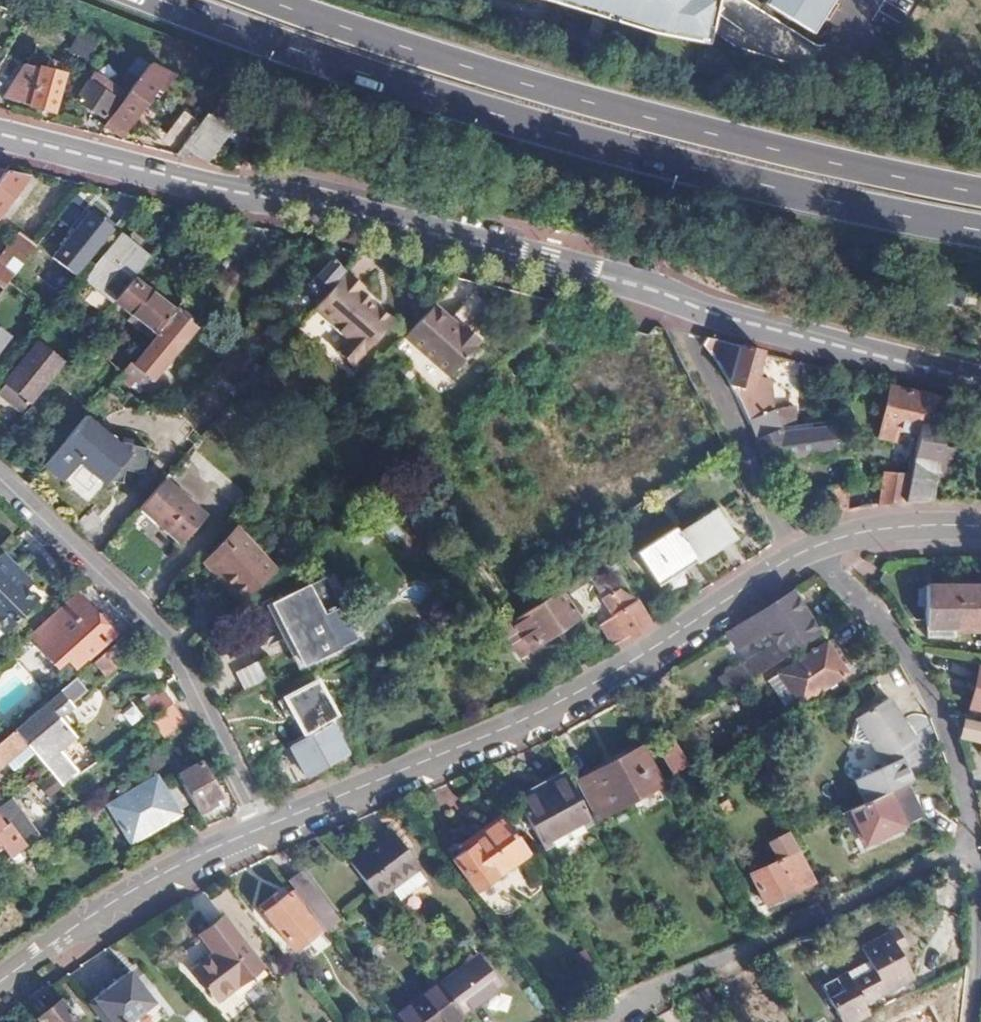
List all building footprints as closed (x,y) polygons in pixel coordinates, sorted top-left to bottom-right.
[(649,31),(708,40),(714,0),(544,0),(649,31)] [(815,23),(829,0),(777,0),(815,23)] [(106,126),(123,138),(134,122),(156,90),(160,92),(172,75),(168,73),(148,64),(139,77),(117,110),(106,126)] [(64,73),(41,66),(30,104),(53,111),(64,73)] [(123,89),(94,73),(78,100),(105,117),(123,89)] [(4,173),(0,178),(0,210),(25,178),(4,173)] [(70,201),(52,225),(81,248),(100,224),(70,201)] [(117,225),(110,220),(98,234),(106,240),(117,225)] [(18,233),(0,256),(0,293),(35,246),(18,233)] [(148,261),(119,239),(87,279),(115,301),(134,278),(148,261)] [(342,273),(331,263),(308,289),(319,299),(342,273)] [(342,277),(313,310),(348,340),(337,352),(354,368),(394,322),(358,291),(361,287),(348,276),(345,279),(342,277)] [(134,278),(115,301),(138,320),(155,333),(174,310),(134,278)] [(449,321),(432,305),(403,337),(447,378),(477,345),(475,344),(476,342),(461,328),(459,329),(457,331),(448,323),(449,321)] [(195,327),(174,310),(127,371),(138,380),(147,387),(195,327)] [(138,320),(133,327),(149,341),(155,333),(138,320)] [(448,323),(457,331),(459,329),(449,321),(448,323)] [(278,342),(266,331),(227,375),(239,386),(278,342)] [(58,363),(35,345),(4,383),(7,385),(25,400),(27,402),(58,363)] [(721,365),(720,370),(736,399),(751,429),(755,439),(779,429),(777,427),(770,410),(759,414),(751,396),(762,354),(763,351),(739,346),(733,368),(721,365)] [(124,369),(112,385),(125,395),(138,380),(127,371),(124,369)] [(0,393),(0,395),(18,409),(25,400),(7,385),(0,393)] [(923,395),(890,386),(882,441),(901,444),(903,433),(916,435),(923,395)] [(923,395),(916,435),(909,476),(904,501),(934,500),(938,475),(948,476),(953,445),(942,443),(944,431),(935,430),(939,399),(923,395)] [(118,442),(86,415),(44,465),(62,482),(79,464),(83,460),(102,477),(98,482),(104,487),(107,484),(121,488),(125,475),(143,481),(151,457),(125,448),(125,450),(117,443),(118,442)] [(779,429),(755,439),(766,466),(790,455),(779,429)] [(0,451),(0,456),(8,464),(14,458),(3,448),(0,451)] [(7,466),(8,464),(0,456),(0,460),(7,466)] [(102,477),(83,460),(79,464),(98,482),(102,477)] [(909,476),(883,472),(877,505),(904,501),(909,476)] [(165,478),(140,506),(180,543),(206,514),(165,478)] [(713,506),(675,530),(690,553),(694,560),(732,536),(713,506)] [(241,533),(233,524),(201,560),(224,586),(229,582),(211,561),(241,533)] [(671,524),(633,548),(651,577),(690,553),(675,530),(671,524)] [(275,570),(241,533),(211,561),(229,582),(224,586),(239,603),(275,570)] [(0,563),(0,634),(0,635),(30,605),(5,577),(9,573),(0,563)] [(307,586),(268,606),(280,631),(286,628),(303,663),(337,647),(307,586)] [(574,615),(554,587),(497,626),(516,655),(574,615)] [(760,632),(763,638),(772,633),(778,642),(686,704),(694,716),(823,630),(793,587),(730,629),(740,644),(760,632)] [(926,629),(953,627),(954,635),(980,633),(980,587),(925,588),(926,629)] [(597,595),(608,612),(595,620),(608,640),(621,632),(623,635),(646,621),(631,598),(619,605),(608,588),(597,595)] [(86,656),(112,632),(86,603),(85,604),(73,591),(28,634),(39,647),(38,648),(54,666),(64,657),(72,666),(85,655),(86,656)] [(953,627),(926,629),(926,639),(954,638),(954,635),(953,627)] [(128,653),(117,640),(89,664),(92,669),(96,666),(103,675),(128,653)] [(799,699),(846,671),(827,640),(780,670),(799,699)] [(255,660),(232,671),(240,690),(264,679),(255,660)] [(84,668),(74,676),(87,691),(91,695),(101,687),(84,668)] [(977,668),(969,709),(980,711),(980,669),(977,668)] [(74,676),(14,729),(25,742),(28,739),(41,753),(67,731),(51,712),(63,701),(67,706),(87,691),(74,676)] [(875,762),(885,757),(888,763),(873,772),(865,771),(862,772),(862,778),(855,781),(867,801),(884,794),(906,784),(901,771),(913,765),(904,745),(895,727),(902,724),(886,698),(850,720),(853,726),(847,741),(867,747),(875,762)] [(182,709),(169,719),(176,732),(184,726),(189,723),(182,709)] [(962,719),(956,736),(980,742),(977,751),(980,752),(980,723),(962,719)] [(326,720),(287,742),(306,775),(345,754),(326,720)] [(912,740),(902,724),(895,727),(904,745),(912,740)] [(184,726),(176,732),(160,745),(165,753),(191,738),(184,726)] [(14,729),(0,741),(0,765),(6,760),(20,748),(26,743),(25,742),(14,729)] [(664,753),(674,774),(690,766),(681,745),(664,753)] [(26,755),(20,748),(6,760),(12,768),(26,755)] [(663,783),(647,748),(582,778),(599,815),(663,783)] [(199,761),(176,774),(195,808),(219,795),(199,761)] [(565,769),(563,765),(514,790),(542,844),(591,819),(565,769)] [(44,771),(34,778),(47,794),(57,786),(44,771)] [(154,779),(111,806),(130,839),(174,813),(154,779)] [(867,801),(850,808),(864,842),(899,828),(884,794),(867,801)] [(12,795),(0,804),(0,836),(14,854),(24,846),(41,834),(12,795)] [(353,859),(381,898),(421,868),(394,830),(353,859)] [(457,860),(478,899),(534,870),(513,830),(457,860)] [(747,874),(761,906),(812,880),(790,834),(764,847),(770,863),(747,874)] [(826,852),(819,836),(808,841),(815,856),(826,852)] [(322,895),(305,871),(290,882),(307,906),(322,895)] [(310,913),(293,888),(266,906),(284,931),(310,913)] [(359,902),(331,922),(364,967),(393,945),(384,934),(389,931),(370,906),(364,909),(359,902)] [(222,963),(201,977),(221,1006),(266,973),(230,922),(205,939),(222,963)] [(865,1019),(859,1007),(906,982),(892,955),(898,952),(894,942),(887,945),(885,940),(856,953),(867,976),(845,986),(841,976),(816,988),(833,1021),(859,1021),(865,1019)] [(393,1021),(450,1021),(495,985),(469,954),(391,1019),(393,1021)] [(133,974),(91,1008),(102,1021),(139,1021),(159,1006),(133,974)] [(66,1000),(38,1021),(84,1021),(66,1000)] [(195,1010),(185,1016),(188,1021),(203,1021),(195,1010)]
